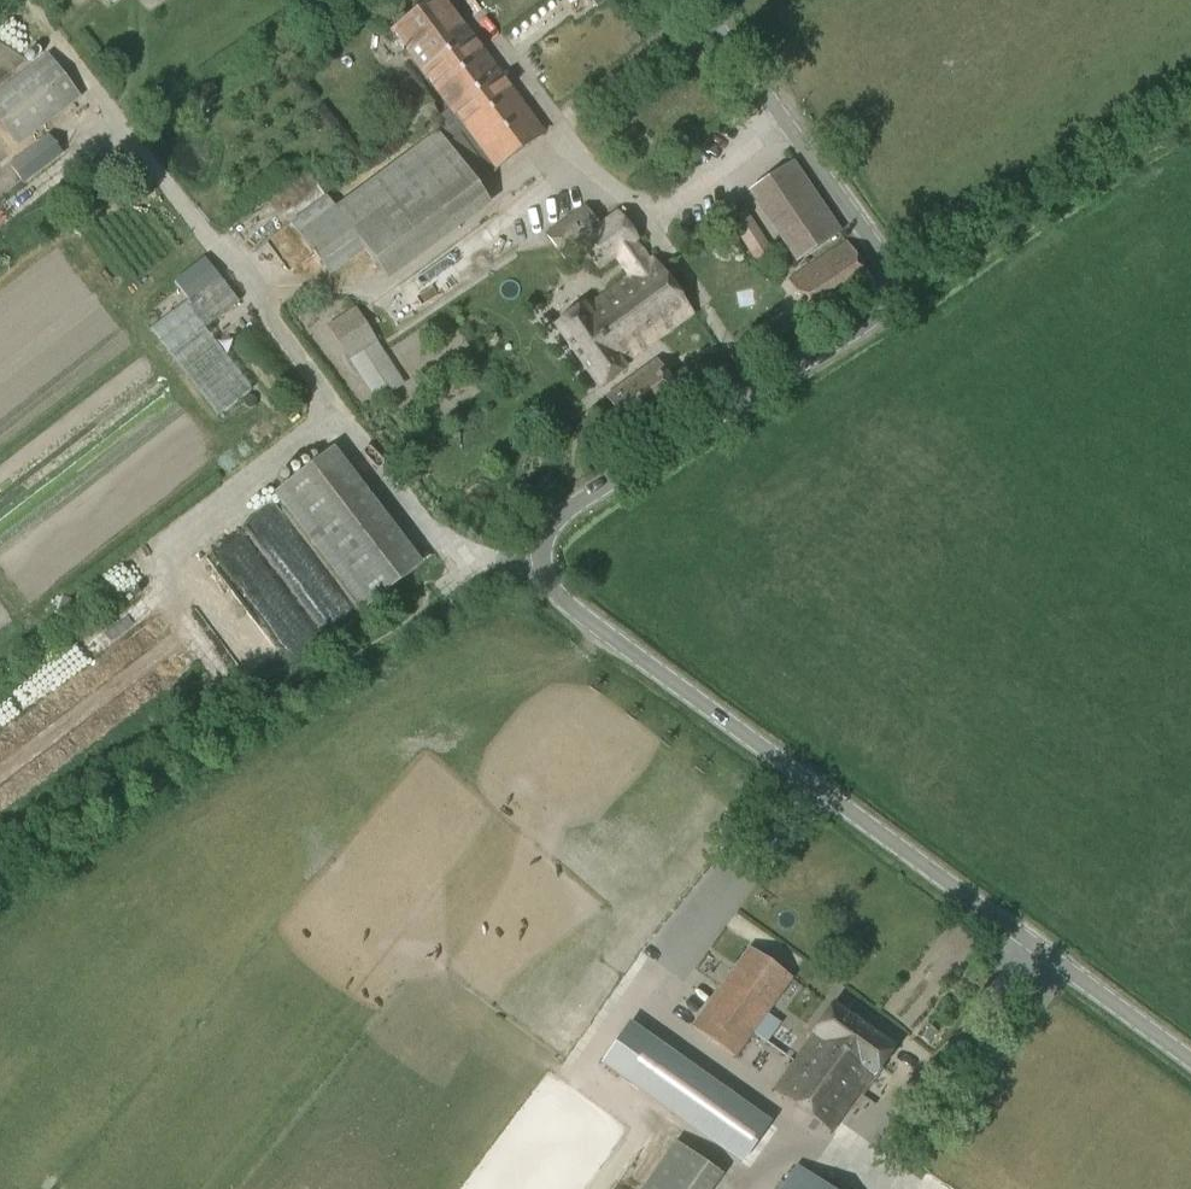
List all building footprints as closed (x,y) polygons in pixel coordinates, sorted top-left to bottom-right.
[(481,190),(478,186),(496,169),(543,133),(444,0),(435,0),(393,31),(451,109),(430,124),(437,133),(334,208),(326,196),(290,222),(330,276),(365,250),(377,266),(481,190)] [(81,98),(47,54),(0,90),(0,122),(18,146),(81,98)] [(406,139),(438,115),(424,95),(391,119),(406,139)] [(794,162),(760,185),(796,239),(784,247),(795,263),(841,232),(794,162)] [(598,227),(583,206),(547,233),(567,261),(584,248),(599,269),(616,256),(636,241),(636,242),(638,240),(618,212),(598,227)] [(650,261),(636,242),(636,241),(616,256),(630,276),(585,309),(584,306),(558,326),(599,385),(624,367),(622,365),(692,314),(653,259),(650,261)] [(816,323),(875,284),(847,242),(789,280),(816,323)] [(766,244),(750,254),(757,265),(773,255),(766,244)] [(207,258),(175,282),(188,299),(220,275),(207,258)] [(217,414),(252,388),(205,327),(239,301),(220,275),(151,328),(217,414)] [(348,360),(377,341),(356,308),(327,327),(348,360)] [(630,430),(680,393),(657,362),(607,397),(630,430)] [(363,609),(410,573),(322,457),(275,492),(363,609)] [(735,1058),(790,979),(748,949),(692,1028),(735,1058)] [(868,1085),(894,1047),(832,1003),(811,1032),(814,1034),(774,1091),(831,1131),(865,1083),(868,1085)] [(601,1069),(738,1166),(769,1124),(648,1039),(631,1026),(601,1069)] [(711,1169),(674,1143),(642,1188),(697,1188),(711,1169)] [(796,1166),(780,1188),(829,1188),(796,1166)]
